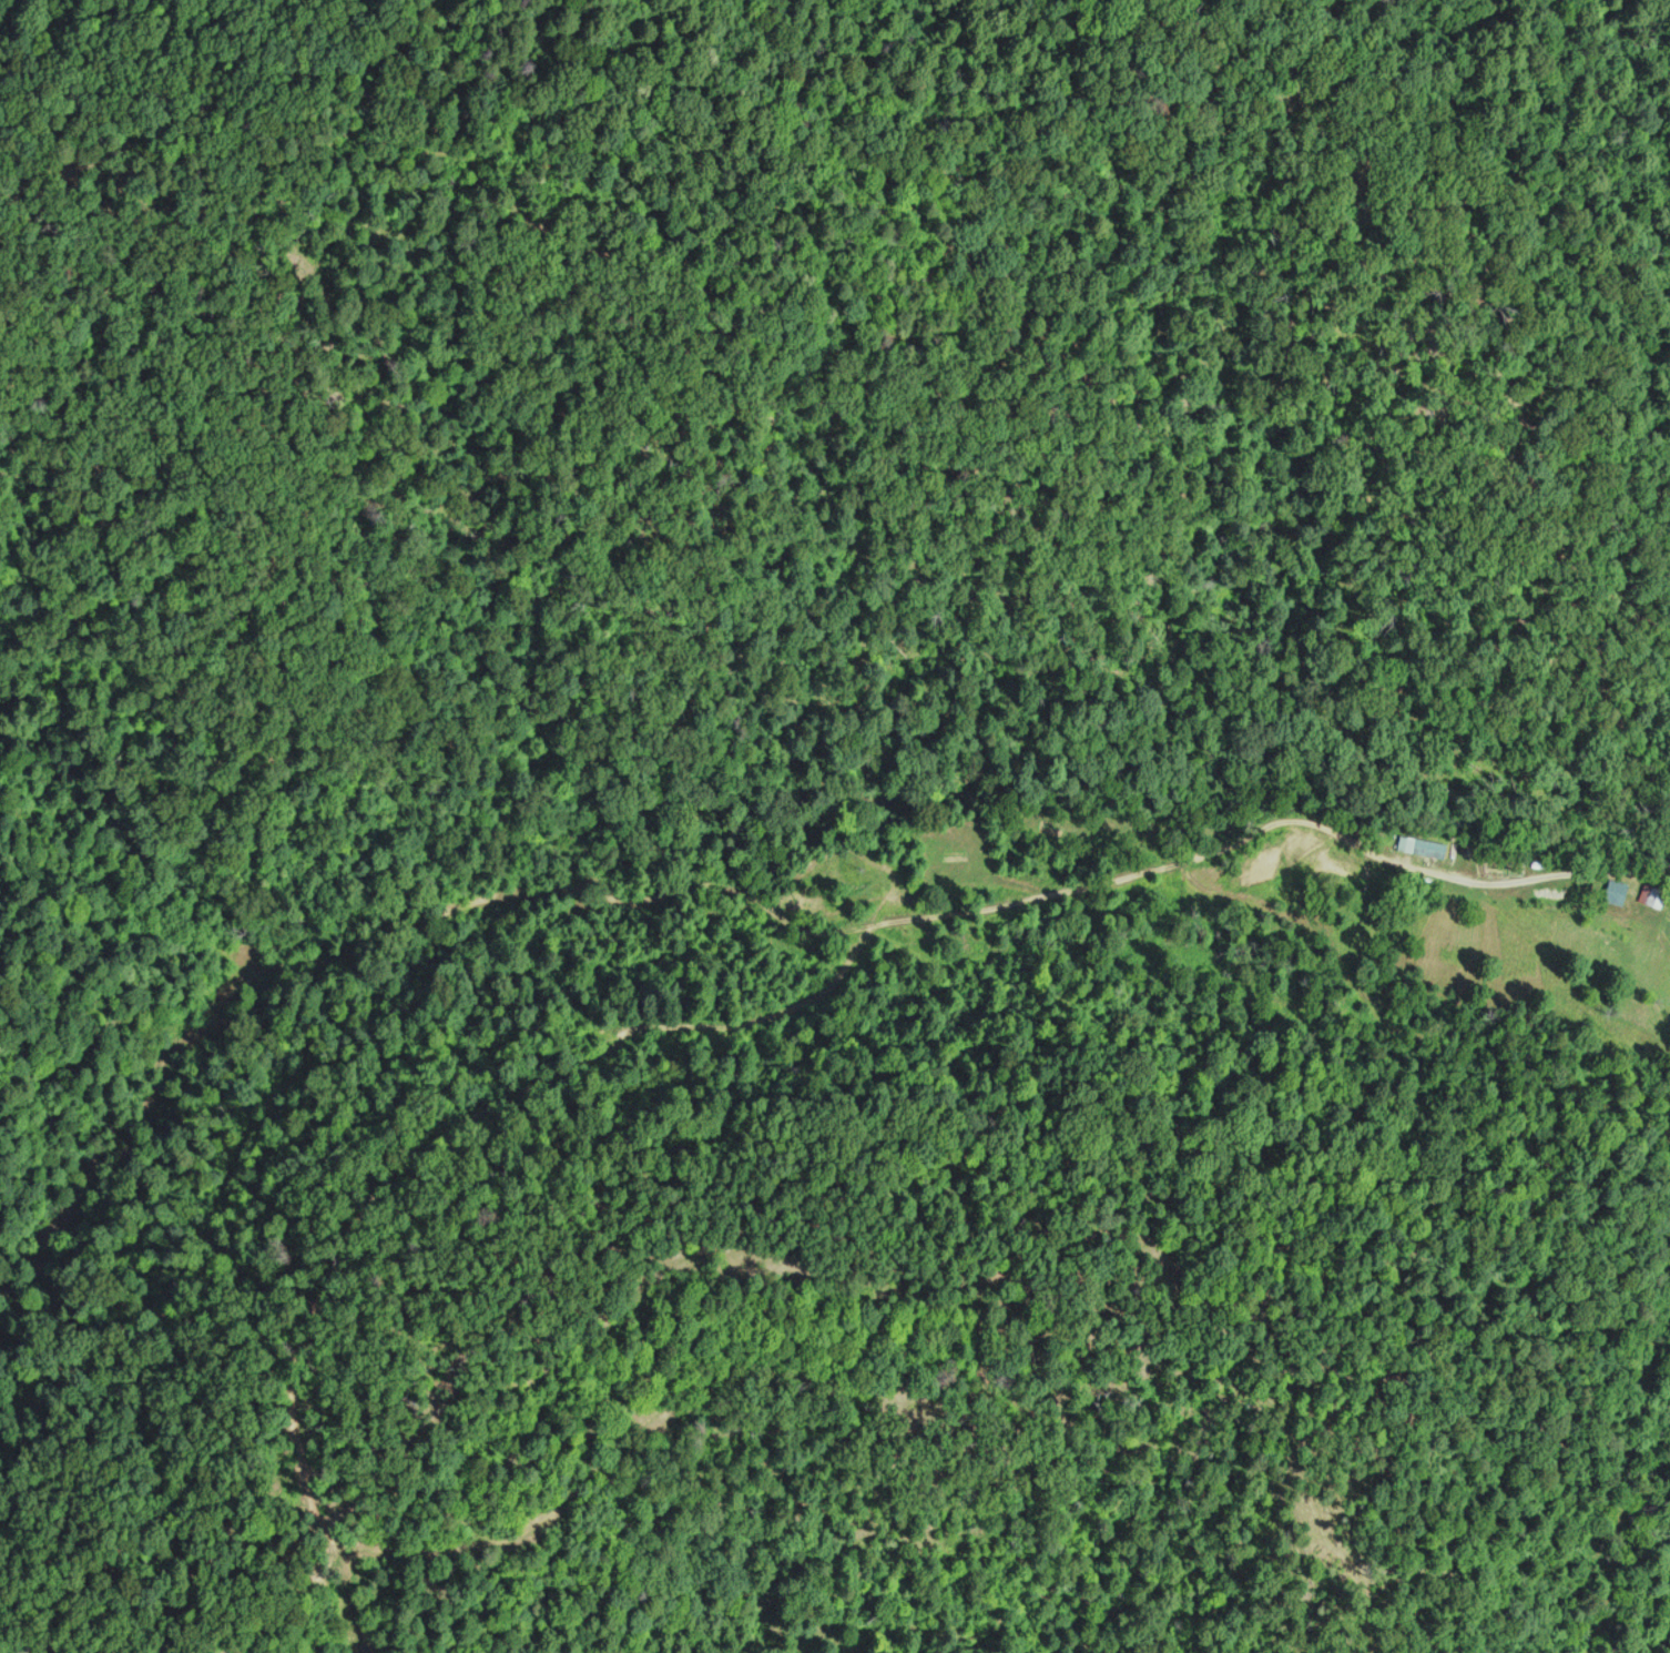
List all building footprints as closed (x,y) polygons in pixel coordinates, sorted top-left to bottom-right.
[(1659,910),(1664,893),(1645,887),(1640,904),(1659,910)] [(1619,906),(1621,901),(1607,895),(1605,901),(1619,906)]
